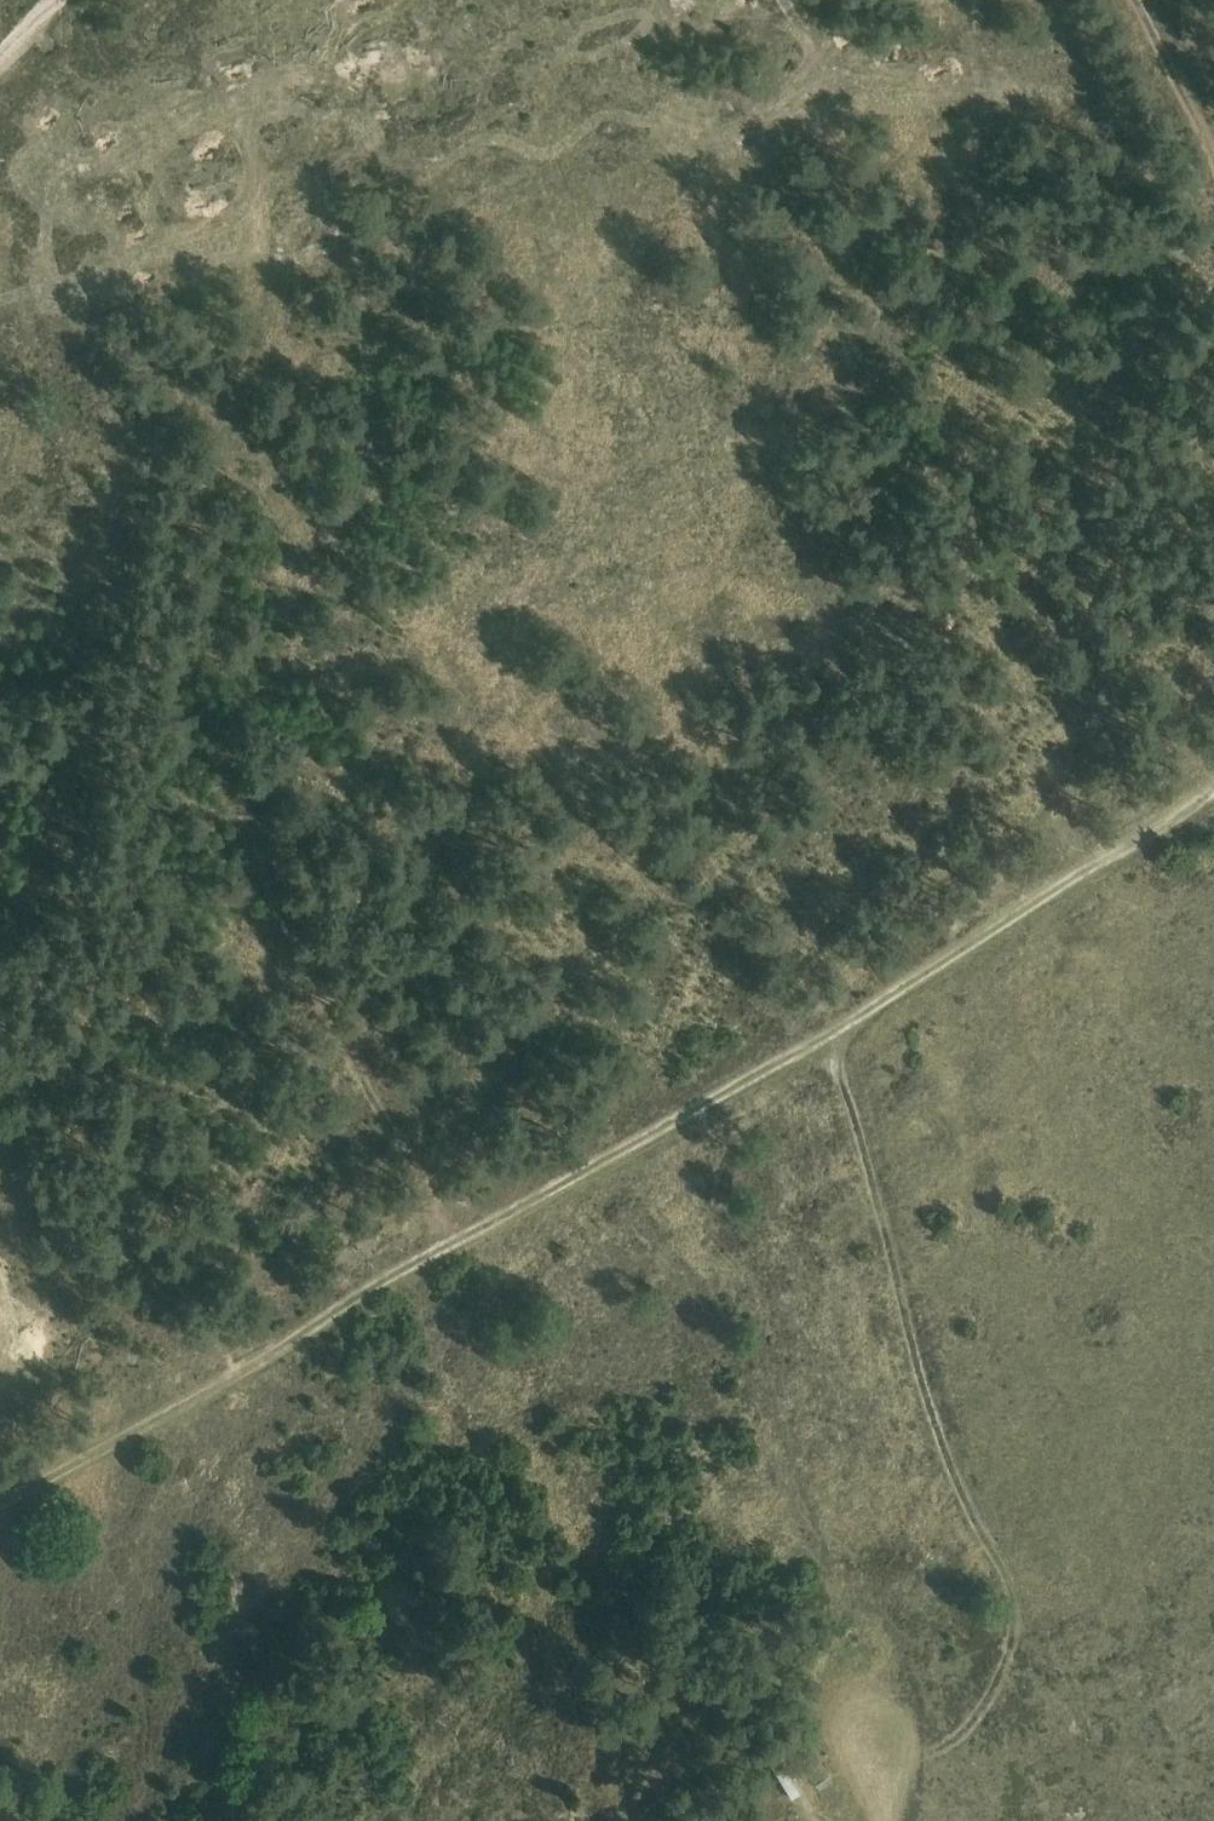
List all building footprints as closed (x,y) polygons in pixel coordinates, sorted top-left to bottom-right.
[(770,1761),(791,1797),(800,1792),(779,1756),(770,1761)]
